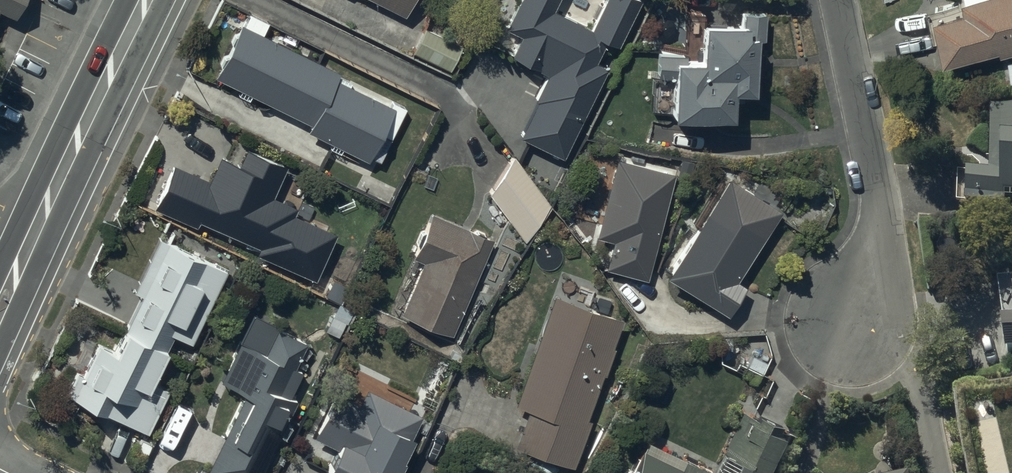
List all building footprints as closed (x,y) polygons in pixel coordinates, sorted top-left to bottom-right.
[(14,22),(24,0),(0,0),(0,15),(14,22)] [(412,0),(363,0),(403,19),(412,0)] [(606,70),(595,64),(604,46),(614,51),(637,4),(628,0),(607,0),(590,33),(551,13),(557,0),(521,0),(505,33),(519,40),(509,59),(546,77),(533,103),(536,104),(518,140),(562,161),(606,70)] [(944,69),(1000,56),(1001,60),(1011,58),(1011,0),(967,0),(968,6),(926,16),(934,48),(939,47),(944,69)] [(763,44),(763,18),(743,18),(743,33),(699,33),(698,71),(671,71),(671,59),(656,59),(656,82),(670,82),(670,125),(730,126),(731,99),(753,100),(754,44),(763,44)] [(341,68),(240,19),(214,72),(310,119),(309,126),(369,156),(394,104),(337,76),(341,68)] [(422,29),(410,54),(449,72),(460,47),(422,29)] [(962,216),(1004,216),(1004,207),(1011,207),(1011,115),(990,115),(989,181),(957,180),(957,210),(962,210),(962,216)] [(315,283),(334,236),(291,219),(294,210),(273,201),(286,169),(244,152),(238,167),(220,160),(209,185),(172,170),(155,213),(196,230),(198,226),(260,252),(256,259),(315,283)] [(525,244),(548,208),(512,160),(489,198),(525,244)] [(646,282),(672,176),(616,162),(596,241),(612,245),(605,272),(646,282)] [(779,213),(727,182),(665,284),(726,321),(744,292),(735,286),(779,213)] [(452,338),(491,242),(430,218),(412,262),(422,267),(402,318),(452,338)] [(191,348),(225,273),(159,240),(131,295),(141,301),(112,358),(96,350),(81,380),(75,376),(64,399),(90,418),(106,418),(144,436),(166,388),(151,381),(170,339),(191,348)] [(573,470),(620,324),(549,302),(515,409),(526,413),(514,451),(573,470)] [(305,346),(275,332),(263,357),(239,346),(220,388),(243,399),(208,472),(262,472),(296,402),(288,398),(300,375),(292,371),(305,346)] [(1005,365),(1011,364),(1011,332),(999,334),(1005,365)] [(348,391),(307,472),(385,472),(389,464),(395,467),(404,451),(397,447),(409,423),(401,419),(408,405),(380,390),(373,404),(348,391)] [(785,436),(778,433),(779,430),(755,419),(753,422),(740,416),(716,469),(686,455),(683,462),(646,445),(633,472),(774,472),(789,441),(784,439),(785,436)]
